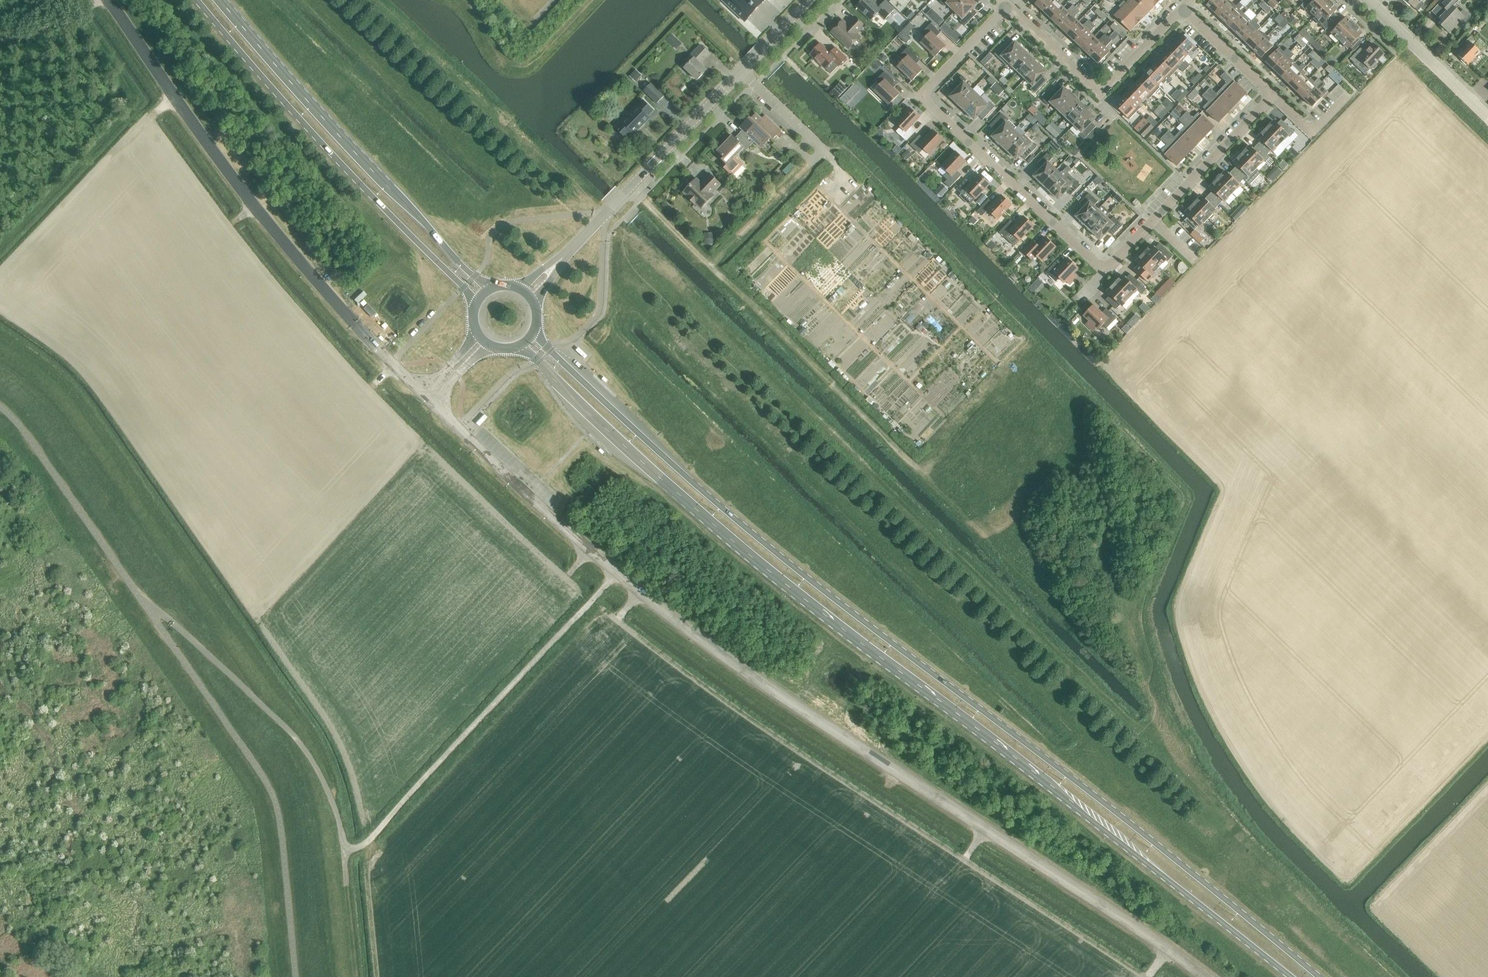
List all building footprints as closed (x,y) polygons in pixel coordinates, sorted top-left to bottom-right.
[(745,22),(766,0),(722,0),(745,22)] [(871,20),(876,14),(879,14),(885,19),(894,10),(885,1),(880,6),(873,0),(862,0),(859,3),(859,6),(857,7),(871,20)] [(941,1),(940,2),(945,7),(947,4),(955,11),(966,0),(940,0),(941,1)] [(955,11),(962,19),(960,21),(965,26),(977,13),(972,9),(977,5),(973,2),(973,0),(966,0),(955,11)] [(1043,12),(1054,0),(1039,0),(1035,4),(1043,12)] [(1051,19),(1062,7),(1058,3),(1060,1),(1059,0),(1054,0),(1043,12),(1051,19)] [(1121,4),(1124,6),(1140,22),(1144,17),(1144,14),(1147,10),(1136,0),(1129,0),(1126,4),(1123,1),(1121,4)] [(1147,10),(1150,7),(1154,7),(1158,3),(1155,0),(1136,0),(1147,10)] [(1214,13),(1226,1),(1225,0),(1211,0),(1206,5),(1214,13)] [(1274,9),(1279,4),(1275,0),(1270,0),(1268,3),(1274,9)] [(1314,17),(1330,0),(1329,0),(1306,0),(1303,3),(1300,6),(1305,11),(1306,9),(1314,17)] [(1325,31),(1328,27),(1338,17),(1333,13),(1337,9),(1333,6),(1333,4),(1330,0),(1314,17),(1322,24),(1320,25),(1325,31)] [(1418,11),(1424,5),(1421,2),(1423,0),(1405,0),(1418,11)] [(1449,34),(1459,23),(1462,26),(1470,17),(1463,10),(1460,13),(1454,7),(1459,1),(1459,0),(1446,0),(1442,4),(1439,6),(1445,12),(1439,18),(1443,23),(1441,26),(1449,34)] [(1214,13),(1222,20),(1236,6),(1232,3),(1230,5),(1226,1),(1214,13)] [(1222,20),(1230,28),(1241,16),(1244,14),(1240,10),(1243,6),(1239,3),(1236,6),(1222,20)] [(1124,6),(1121,4),(1118,6),(1121,9),(1114,16),(1128,30),(1132,26),(1135,26),(1140,22),(1124,6)] [(1051,19),(1058,27),(1076,8),(1072,5),(1069,9),(1066,11),(1062,7),(1051,19)] [(1058,27),(1066,34),(1078,22),(1074,18),(1075,16),(1079,12),(1076,8),(1058,27)] [(932,9),(926,15),(933,21),(936,17),(936,13),(932,9)] [(909,11),(905,15),(910,19),(914,15),(909,11)] [(1284,12),(1281,16),(1286,20),(1289,17),(1284,12)] [(1230,28),(1237,35),(1251,21),(1248,18),(1245,19),(1241,16),(1230,28)] [(1287,20),(1294,27),(1298,22),(1292,16),(1287,20)] [(850,22),(851,23),(848,26),(842,21),(831,32),(848,49),(859,37),(856,34),(864,26),(854,17),(850,22)] [(1331,33),(1339,41),(1355,24),(1351,21),(1346,18),(1342,21),(1338,17),(1328,27),(1332,32),(1331,33)] [(1251,22),(1237,36),(1245,43),(1257,31),(1260,27),(1257,24),(1259,21),(1255,18),(1252,22),(1251,21),(1251,22)] [(1281,23),(1279,25),(1283,29),(1285,27),(1286,25),(1288,24),(1284,19),(1281,23)] [(1066,34),(1074,42),(1092,23),(1089,20),(1084,24),(1082,26),(1078,22),(1066,34)] [(1074,42),(1082,49),(1093,37),(1089,33),(1096,26),(1092,23),(1074,42)] [(936,38),(941,33),(931,24),(921,34),(926,38),(921,43),(935,57),(945,46),(936,38)] [(1355,24),(1339,41),(1347,49),(1349,47),(1353,52),(1363,42),(1358,37),(1362,33),(1358,30),(1358,28),(1355,24)] [(1118,27),(1114,31),(1119,35),(1123,39),(1127,35),(1122,31),(1118,27)] [(1299,33),(1304,38),(1308,34),(1303,29),(1299,33)] [(902,32),(898,36),(902,40),(906,36),(907,35),(903,31),(902,32)] [(1245,43),(1253,50),(1267,36),(1263,33),(1261,34),(1257,31),(1245,43)] [(951,39),(956,44),(962,38),(957,32),(951,39)] [(1082,49),(1090,57),(1108,37),(1105,34),(1100,39),(1097,41),(1093,37),(1082,49)] [(1294,39),(1298,43),(1303,38),(1299,34),(1294,39)] [(1183,36),(1175,44),(1187,55),(1191,51),(1193,53),(1197,49),(1183,36)] [(1267,36),(1253,50),(1261,58),(1273,46),(1269,42),(1270,40),(1267,36)] [(1457,55),(1467,65),(1480,52),(1472,45),(1476,41),(1471,36),(1464,43),(1467,45),(1457,55)] [(1108,37),(1090,57),(1098,64),(1109,52),(1105,48),(1112,41),(1108,37)] [(1303,38),(1298,43),(1303,48),(1306,44),(1308,43),(1303,38)] [(1315,41),(1311,45),(1324,57),(1328,53),(1315,41)] [(1007,67),(1009,64),(1024,48),(1021,45),(1018,45),(1015,42),(1011,46),(1006,42),(994,54),(999,59),(1007,67)] [(820,44),(810,55),(825,70),(830,75),(838,67),(846,58),(835,48),(830,53),(820,44)] [(1175,44),(1167,51),(1182,65),(1185,62),(1183,59),(1187,55),(1175,44)] [(1349,60),(1354,64),(1359,60),(1369,69),(1370,68),(1372,69),(1374,69),(1377,66),(1377,64),(1375,63),(1383,54),(1373,44),(1366,51),(1361,47),(1349,60)] [(699,53),(685,68),(697,80),(707,70),(700,64),(710,54),(701,45),(696,50),(699,53)] [(1265,62),(1273,70),(1290,52),(1287,48),(1283,52),(1279,47),(1277,50),(1265,62)] [(898,67),(912,80),(922,71),(913,62),(917,57),(908,48),(899,56),(904,61),(898,67)] [(1009,64),(1017,71),(1031,57),(1028,54),(1028,52),(1024,48),(1009,64)] [(1167,51),(1160,59),(1174,73),(1178,68),(1182,65),(1167,51)] [(1273,70),(1281,77),(1295,63),(1290,59),(1294,55),(1290,52),(1273,70)] [(1331,55),(1327,60),(1334,67),(1338,62),(1331,55)] [(985,57),(980,62),(984,65),(989,61),(985,57)] [(1017,71),(1025,79),(1040,63),(1036,60),(1034,60),(1031,57),(1017,71)] [(1160,59),(1152,67),(1167,80),(1170,83),(1173,80),(1170,77),(1174,73),(1160,59)] [(1040,63),(1025,79),(1032,86),(1030,89),(1035,93),(1047,81),(1043,76),(1047,72),(1043,69),(1043,67),(1040,63)] [(1281,77),(1289,84),(1302,70),(1306,67),(1303,64),(1299,67),(1295,63),(1281,77)] [(1152,67),(1145,75),(1157,86),(1161,82),(1163,84),(1167,80),(1152,67)] [(636,70),(630,76),(636,81),(641,75),(636,70)] [(1289,84),(1296,92),(1308,80),(1304,76),(1306,74),(1302,70),(1289,84)] [(875,91),(889,105),(899,95),(890,86),(894,81),(885,72),(876,80),(880,85),(875,91)] [(1226,83),(1221,88),(1235,102),(1238,99),(1239,100),(1246,94),(1224,73),(1220,77),(1226,83)] [(1145,75),(1137,82),(1151,96),(1155,93),(1159,88),(1157,86),(1145,75)] [(957,106),(958,105),(972,90),(964,83),(967,80),(962,76),(950,88),(954,93),(950,97),(953,100),(953,102),(957,106)] [(991,76),(987,80),(992,85),(996,82),(991,76)] [(999,80),(1004,85),(1008,81),(1002,76),(999,80)] [(1304,99),(1305,100),(1322,82),(1318,79),(1315,82),(1310,78),(1308,80),(1296,92),(1304,99)] [(1199,84),(1204,89),(1207,85),(1203,81),(1199,84)] [(841,82),(833,91),(839,97),(847,88),(841,82)] [(1137,82),(1130,90),(1142,102),(1146,98),(1148,100),(1151,96),(1137,82)] [(1322,82),(1305,100),(1312,107),(1324,95),(1327,92),(1323,88),(1325,86),(1322,82)] [(644,91),(657,104),(664,96),(651,83),(644,91)] [(1005,90),(1010,95),(1013,91),(1008,86),(1005,90)] [(1050,103),(1058,110),(1072,94),(1069,91),(1067,91),(1063,88),(1059,92),(1055,88),(1043,101),(1048,105),(1050,103)] [(1209,88),(1205,92),(1226,114),(1233,106),(1235,102),(1221,88),(1216,94),(1209,88)] [(958,105),(966,112),(980,98),(972,90),(958,105)] [(1130,90),(1122,98),(1136,112),(1140,108),(1138,106),(1142,102),(1130,90)] [(1187,96),(1192,101),(1196,96),(1192,92),(1187,96)] [(1226,114),(1205,92),(1201,96),(1208,102),(1202,108),(1205,110),(1217,122),(1220,119),(1221,119),(1226,114)] [(845,94),(840,99),(846,105),(851,100),(845,94)] [(1058,110),(1065,118),(1079,103),(1076,100),(1076,98),(1072,94),(1058,110)] [(966,112),(965,113),(969,117),(971,117),(974,120),(978,115),(983,120),(995,107),(990,102),(987,105),(980,98),(966,112)] [(1136,112),(1122,98),(1114,106),(1129,120),(1136,112)] [(615,128),(626,139),(632,133),(634,135),(650,119),(648,117),(650,114),(653,111),(654,111),(643,100),(615,128)] [(1065,118),(1073,125),(1088,109),(1084,106),(1082,106),(1079,103),(1065,118)] [(1006,105),(1001,110),(1005,114),(1010,109),(1006,105)] [(1028,110),(1034,116),(1038,112),(1032,106),(1028,110)] [(909,108),(895,122),(900,127),(896,132),(901,136),(906,141),(915,131),(910,127),(919,118),(909,108)] [(1088,109),(1073,125),(1081,132),(1078,135),(1083,140),(1092,130),(1095,127),(1091,122),(1095,118),(1092,115),(1092,113),(1088,109)] [(1175,110),(1171,114),(1178,121),(1178,120),(1182,116),(1175,110)] [(1186,112),(1182,116),(1204,137),(1210,130),(1209,130),(1212,126),(1200,114),(1198,112),(1192,118),(1186,112)] [(741,127),(740,128),(742,130),(754,142),(761,148),(770,139),(771,140),(776,136),(780,131),(770,121),(765,116),(762,120),(761,119),(756,114),(751,119),(749,118),(741,127)] [(1002,114),(989,126),(992,128),(996,133),(992,137),(995,140),(995,142),(999,146),(1000,145),(1014,130),(1016,128),(1009,120),(1004,116),(1002,114)] [(1026,118),(1031,123),(1035,119),(1030,114),(1026,118)] [(1184,126),(1180,131),(1194,145),(1196,143),(1197,144),(1204,137),(1182,116),(1178,120),(1184,126)] [(1267,124),(1264,128),(1281,144),(1288,136),(1289,138),(1294,132),(1292,130),(1281,120),(1277,124),(1273,121),(1270,124),(1267,124)] [(1138,133),(1143,138),(1153,128),(1150,125),(1148,123),(1143,127),(1138,133)] [(1045,129),(1050,133),(1054,130),(1049,125),(1045,129)] [(1152,133),(1157,137),(1162,132),(1157,128),(1152,133)] [(1261,141),(1257,145),(1267,155),(1271,150),(1273,152),(1281,144),(1264,128),(1261,131),(1261,134),(1257,137),(1261,141)] [(754,142),(742,130),(734,138),(732,136),(717,151),(724,158),(722,160),(728,165),(725,168),(733,176),(743,165),(735,157),(743,149),(745,151),(754,142)] [(910,145),(919,153),(923,149),(929,155),(943,140),(933,130),(924,140),(919,135),(910,145)] [(1000,145),(1008,152),(1022,138),(1014,130),(1000,145)] [(1054,130),(1050,133),(1055,138),(1059,134),(1054,130)] [(1092,130),(1083,140),(1087,143),(1096,134),(1092,130)] [(1168,131),(1164,135),(1186,156),(1192,149),(1191,149),(1194,145),(1180,131),(1174,137),(1168,131)] [(1008,152),(1007,153),(1010,157),(1013,157),(1016,160),(1020,155),(1025,160),(1037,147),(1032,143),(1032,142),(1025,135),(1022,138),(1008,152)] [(1186,156),(1164,135),(1160,139),(1166,145),(1161,151),(1175,165),(1178,162),(1179,163),(1186,156)] [(1243,150),(1240,153),(1256,169),(1264,161),(1265,163),(1270,157),(1267,155),(1257,145),(1252,149),(1249,146),(1246,149),(1243,150)] [(1071,151),(1075,155),(1079,151),(1075,147),(1071,151)] [(902,155),(906,161),(912,155),(908,150),(902,155)] [(1294,150),(1290,153),(1295,158),(1299,154),(1294,150)] [(943,176),(947,180),(944,183),(949,188),(961,175),(957,171),(965,162),(955,152),(942,166),(947,172),(943,176)] [(1040,184),(1040,185),(1055,170),(1048,162),(1052,158),(1047,153),(1037,163),(1042,168),(1033,176),(1037,180),(1037,182),(1040,184)] [(1237,166),(1232,170),(1243,180),(1249,185),(1261,173),(1256,169),(1240,153),(1236,157),(1237,159),(1233,162),(1237,166)] [(1284,170),(1288,165),(1283,161),(1279,166),(1284,170)] [(1055,170),(1040,185),(1041,186),(1042,185),(1049,191),(1048,193),(1063,177),(1067,173),(1063,170),(1060,174),(1055,170)] [(1219,174),(1216,178),(1232,194),(1240,186),(1238,184),(1243,180),(1232,170),(1228,175),(1225,171),(1221,174),(1219,174)] [(1271,172),(1268,176),(1273,181),(1277,177),(1271,172)] [(1063,177),(1048,193),(1049,194),(1052,196),(1054,196),(1057,199),(1065,191),(1070,196),(1080,185),(1075,180),(1067,173),(1063,177)] [(688,195),(687,197),(695,205),(697,203),(702,208),(713,197),(711,194),(720,184),(709,174),(700,184),(696,180),(684,191),(688,195)] [(966,190),(976,199),(989,184),(979,175),(970,184),(966,179),(956,189),(962,194),(966,190)] [(1098,177),(1094,181),(1098,185),(1102,181),(1098,177)] [(1213,191),(1208,195),(1219,205),(1223,200),(1225,202),(1232,194),(1216,178),(1212,182),(1212,184),(1209,187),(1213,191)] [(1083,208),(1075,217),(1078,220),(1079,222),(1081,225),(1082,226),(1084,225),(1083,224),(1097,210),(1093,206),(1097,202),(1096,201),(1088,193),(1079,204),(1083,208)] [(984,194),(977,202),(980,206),(988,197),(984,194)] [(976,211),(981,216),(987,210),(997,219),(1010,205),(1000,195),(992,203),(988,199),(976,211)] [(1113,198),(1118,204),(1122,200),(1116,195),(1113,198)] [(1195,200),(1192,203),(1208,219),(1216,211),(1214,209),(1219,205),(1208,195),(1204,200),(1201,196),(1197,199),(1195,200)] [(1184,221),(1194,230),(1199,225),(1200,227),(1208,219),(1192,203),(1188,207),(1188,209),(1185,212),(1189,216),(1184,221)] [(1083,224),(1084,225),(1091,231),(1091,232),(1105,217),(1109,213),(1102,205),(1097,210),(1083,224)] [(1235,213),(1231,217),(1235,221),(1239,217),(1235,213)] [(969,221),(974,225),(978,220),(973,216),(969,221)] [(998,232),(1003,237),(1009,231),(1019,240),(1033,226),(1022,216),(1014,225),(1010,220),(998,232)] [(1091,232),(1091,231),(1090,233),(1091,234),(1091,233),(1094,236),(1096,236),(1099,239),(1107,231),(1112,236),(1122,225),(1113,217),(1109,221),(1105,217),(1091,232)] [(1194,230),(1190,235),(1199,243),(1204,239),(1197,233),(1194,230)] [(712,234),(704,234),(704,246),(712,245),(712,234)] [(1022,251),(1027,256),(1032,261),(1036,257),(1041,261),(1055,247),(1045,237),(1037,246),(1032,241),(1022,251)] [(991,242),(987,246),(991,250),(996,246),(991,242)] [(1145,249),(1141,252),(1158,268),(1165,261),(1167,262),(1172,257),(1158,244),(1154,249),(1150,245),(1147,249),(1145,249)] [(1158,268),(1141,252),(1138,256),(1138,258),(1135,261),(1138,265),(1134,270),(1147,283),(1152,277),(1151,276),(1158,268)] [(1071,274),(1077,268),(1067,258),(1059,267),(1054,262),(1044,273),(1055,282),(1058,278),(1063,283),(1065,281),(1068,284),(1072,281),(1075,277),(1071,274)] [(1116,279),(1112,282),(1129,298),(1136,290),(1141,295),(1146,290),(1129,274),(1125,279),(1121,276),(1118,279),(1116,279)] [(1033,283),(1037,287),(1042,282),(1038,278),(1033,283)] [(1129,298),(1112,282),(1109,286),(1109,288),(1106,292),(1109,295),(1105,300),(1115,310),(1119,305),(1121,306),(1129,298)] [(1092,305),(1083,316),(1088,321),(1085,325),(1088,328),(1092,331),(1095,328),(1097,330),(1101,325),(1105,329),(1115,319),(1105,309),(1100,313),(1092,305)] [(1131,319),(1127,324),(1132,328),(1136,324),(1131,319)] [(972,346),(967,351),(970,354),(975,350),(972,346)]
